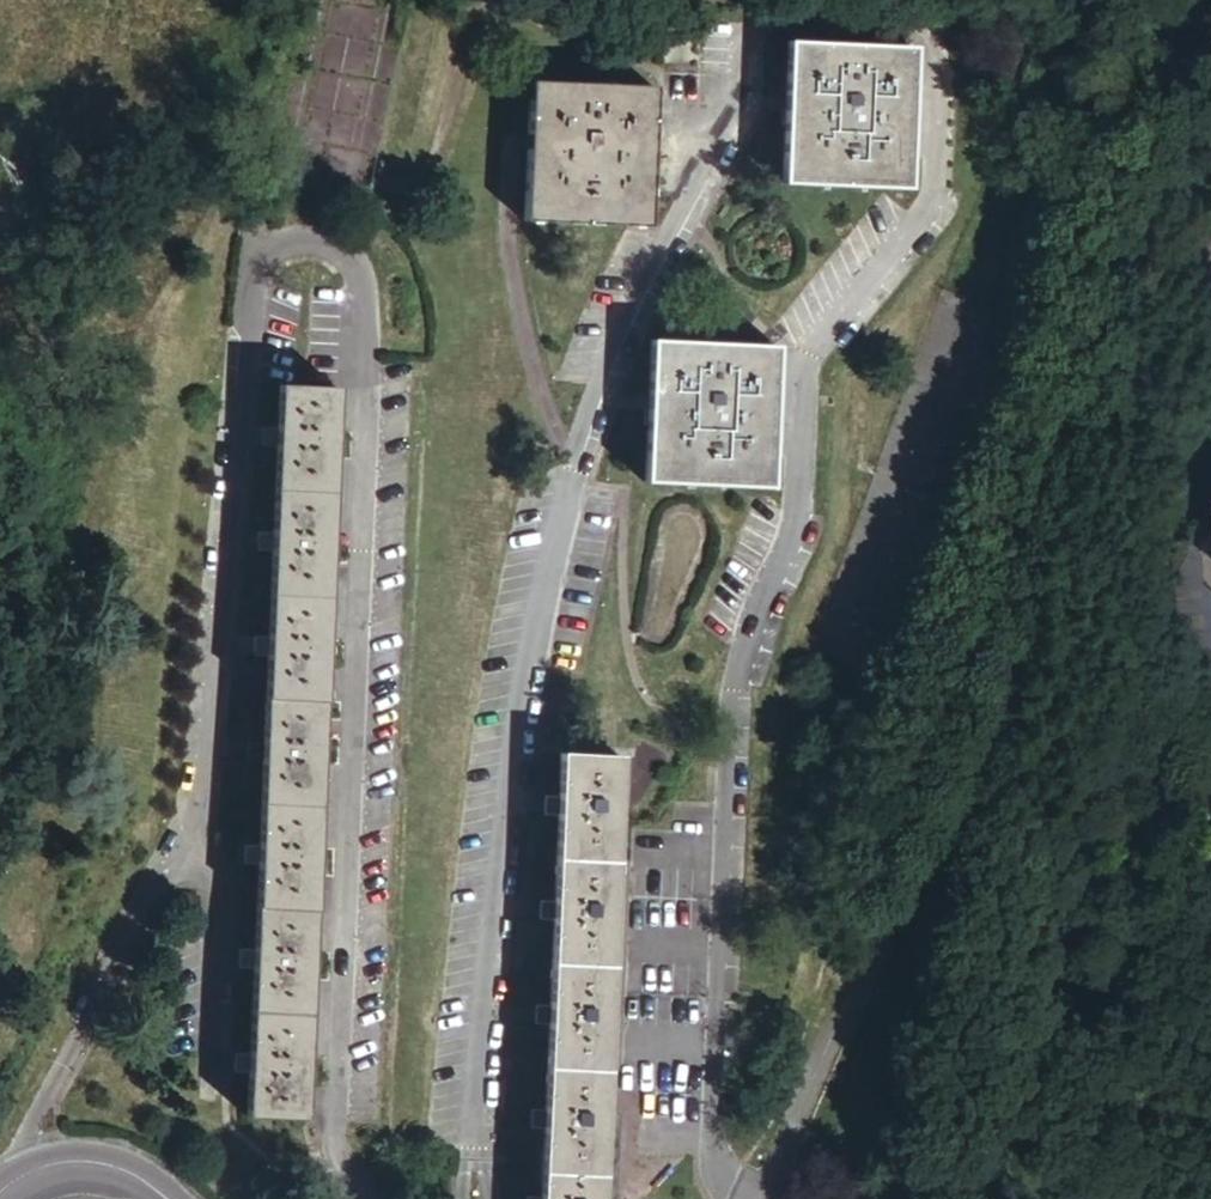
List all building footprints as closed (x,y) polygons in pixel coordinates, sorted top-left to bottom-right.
[(793,53),(789,180),(915,184),(919,57),(793,53)] [(656,80),(654,78),(534,77),(530,216),(653,219),(658,81),(656,80)] [(787,340),(661,335),(655,477),(780,482),(787,340)] [(337,389),(278,386),(276,431),(265,431),(264,447),(276,448),(272,534),(262,534),(260,552),(271,552),(267,640),(256,640),(256,657),(266,657),(263,746),(252,746),(251,764),(263,764),(258,849),(248,849),(247,866),(258,868),(253,953),(243,953),(242,971),(252,972),(249,1057),(239,1057),(238,1074),(248,1075),(246,1116),(303,1119),(337,389)] [(568,753),(546,1198),(603,1198),(625,755),(568,753)]
